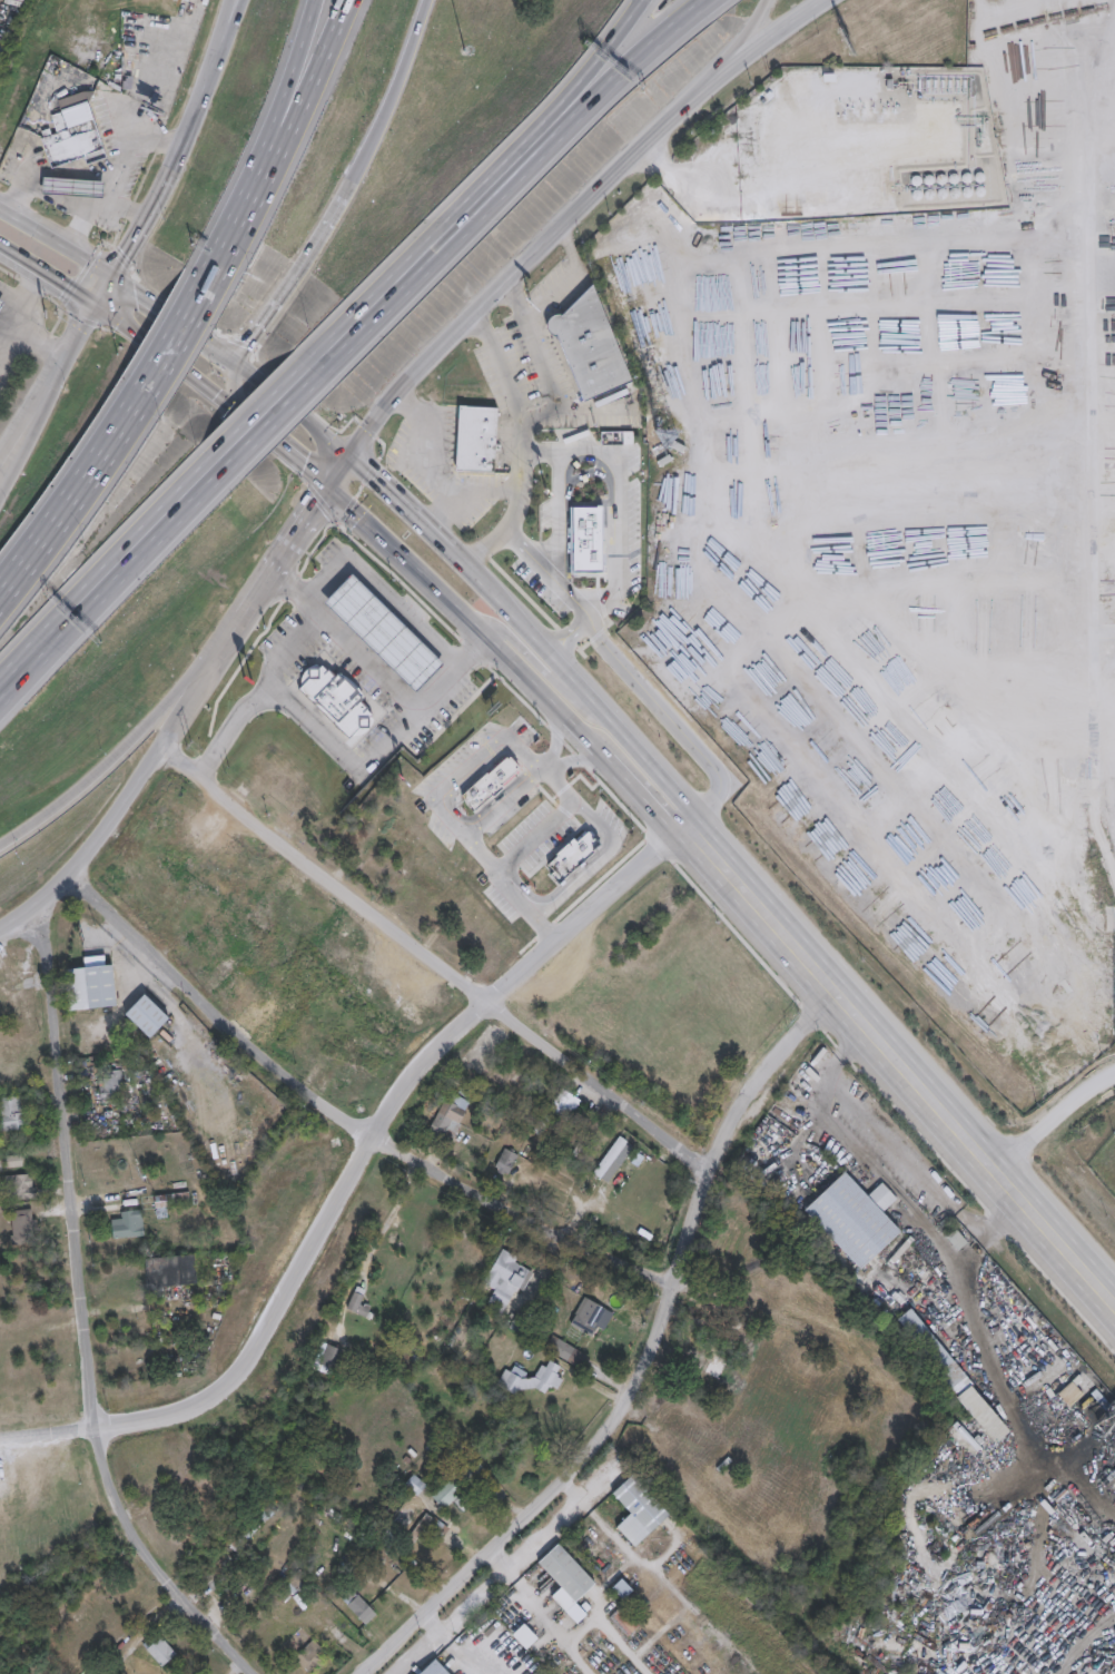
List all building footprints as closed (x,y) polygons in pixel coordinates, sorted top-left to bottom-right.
[(90,99),(95,110),(96,109),(102,128),(99,129),(109,159),(88,166),(86,157),(55,167),(45,138),(59,132),(53,115),(63,111),(63,109),(90,99)] [(43,196),(104,196),(105,179),(43,179),(43,196)] [(581,401),(556,334),(553,334),(550,332),(547,328),(546,324),(546,319),(549,316),(552,313),(555,312),(559,312),(561,313),(592,282),(632,383),(581,401)] [(456,470),(458,405),(497,406),(495,471),(456,470)] [(673,439),(669,445),(680,452),(684,444),(673,439)] [(668,453),(657,460),(660,465),(671,459),(668,453)] [(639,581),(640,519),(590,519),(590,503),(576,503),(575,542),(586,542),(586,555),(598,555),(598,565),(610,565),(609,581),(639,581)] [(603,571),(570,571),(570,505),(602,505),(603,571)] [(416,693),(323,602),(353,572),(446,663),(416,693)] [(351,742),(295,683),(322,658),(377,717),(351,742)] [(66,968),(83,967),(83,956),(103,955),(105,965),(114,964),(118,1005),(69,1010),(66,968)] [(124,1013),(145,993),(170,1017),(149,1038),(124,1013)] [(125,1095),(100,1099),(98,1072),(121,1070),(125,1095)] [(430,1132),(446,1093),(470,1103),(453,1142),(430,1132)] [(27,1129),(0,1130),(0,1096),(26,1095),(27,1129)] [(633,1144),(620,1164),(613,1160),(601,1178),(593,1172),(619,1134),(633,1144)] [(509,1173),(495,1166),(505,1146),(519,1154),(509,1173)] [(802,1209),(845,1171),(867,1195),(882,1181),(897,1198),(882,1211),(901,1231),(858,1270),(802,1209)] [(6,1198),(6,1173),(36,1173),(36,1198),(6,1198)] [(190,1203),(155,1204),(155,1193),(189,1192),(190,1203)] [(36,1244),(11,1244),(11,1209),(36,1209),(36,1244)] [(111,1213),(120,1213),(120,1210),(144,1210),(144,1237),(111,1237),(111,1213)] [(531,1262),(504,1316),(484,1306),(493,1287),(484,1282),(502,1248),(531,1262)] [(145,1258),(195,1253),(197,1282),(148,1287),(145,1258)] [(366,1290),(361,1301),(372,1306),(366,1318),(346,1308),(356,1286),(366,1290)] [(598,1339),(570,1325),(584,1297),(612,1311),(598,1339)] [(994,1444),(895,1320),(911,1307),(1009,1430),(994,1444)] [(734,1340),(727,1332),(740,1319),(748,1326),(734,1340)] [(554,1341),(559,1337),(582,1353),(574,1365),(547,1347),(552,1340),(554,1341)] [(320,1363),(326,1343),(339,1348),(334,1367),(320,1363)] [(506,1365),(536,1376),(543,1359),(565,1368),(554,1396),(523,1382),(519,1395),(497,1386),(506,1365)] [(1058,1394),(1072,1381),(1082,1392),(1069,1405),(1058,1394)] [(454,1500),(444,1509),(432,1496),(458,1473),(478,1495),(462,1509),(454,1500)] [(405,1484),(414,1474),(426,1485),(417,1495),(405,1484)] [(615,1526),(630,1513),(612,1493),(632,1474),(669,1515),(634,1546),(615,1526)] [(606,1545),(593,1558),(573,1538),(588,1525),(606,1545)] [(243,1543),(223,1568),(216,1563),(235,1538),(243,1543)] [(576,1623),(552,1596),(561,1587),(537,1562),(559,1542),(596,1583),(576,1601),(588,1613),(576,1623)] [(631,1592),(621,1598),(613,1585),(623,1578),(631,1592)] [(247,1584),(251,1595),(240,1601),(235,1591),(247,1584)] [(365,1624),(343,1601),(353,1589),(376,1612),(365,1624)] [(610,1616),(621,1605),(640,1624),(628,1636),(610,1616)] [(512,1634),(524,1623),(537,1637),(526,1648),(512,1634)] [(160,1666),(145,1646),(161,1634),(176,1654),(160,1666)] [(328,1653),(309,1673),(294,1657),(313,1638),(328,1653)] [(435,1657),(451,1673),(417,1673),(435,1657)]
